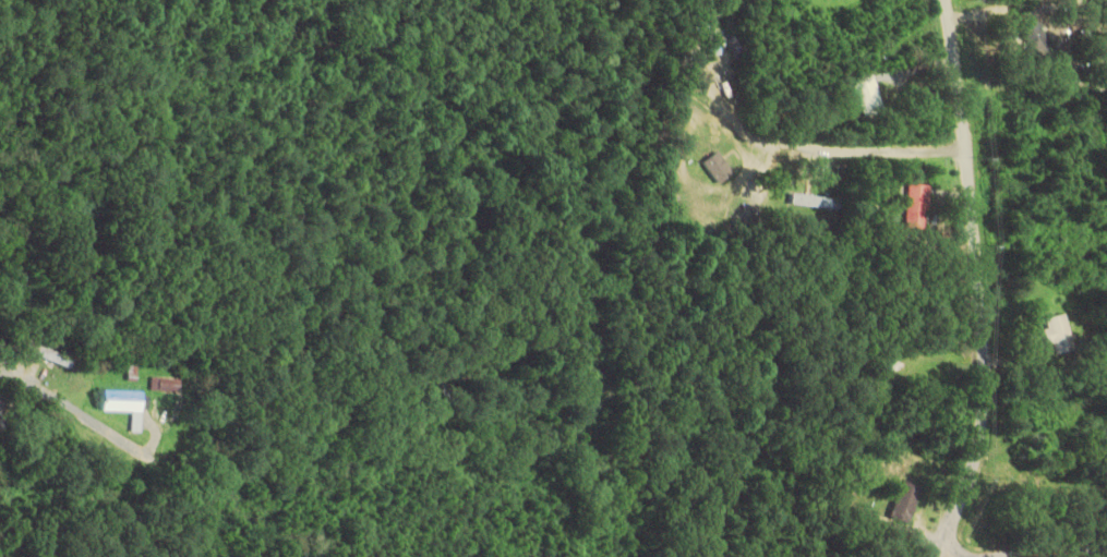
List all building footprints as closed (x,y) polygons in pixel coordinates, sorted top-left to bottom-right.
[(1021,31),(1043,68),(1058,59),(1036,22),(1021,31)] [(883,111),(873,77),(853,83),(863,117),(883,111)] [(930,187),(908,184),(903,228),(925,230),(930,187)] [(790,205),(839,211),(840,201),(791,194),(790,205)] [(1042,319),(1045,344),(1050,344),(1052,356),(1071,353),(1065,315),(1042,319)] [(72,360),(26,341),(22,351),(68,370),(72,360)] [(149,392),(176,393),(177,380),(149,379),(149,392)] [(101,411),(130,412),(130,432),(141,432),(142,394),(102,393),(101,411)] [(906,526),(918,488),(899,482),(887,520),(906,526)]
